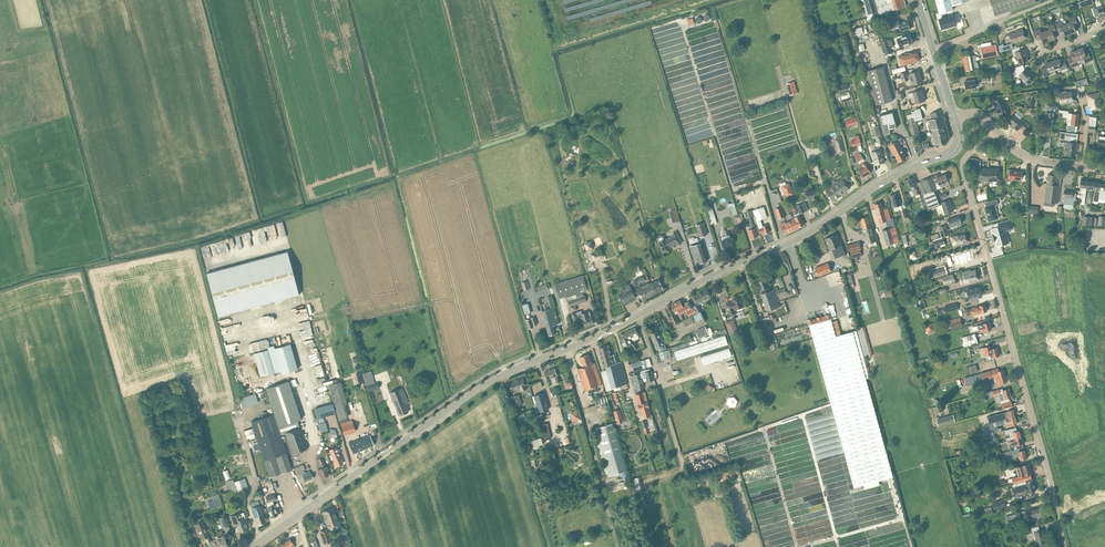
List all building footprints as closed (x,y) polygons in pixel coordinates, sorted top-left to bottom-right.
[(885,13),(889,12),(892,11),(906,7),(904,0),(860,0),(861,2),(863,2),(868,18),(885,13)] [(939,13),(940,15),(945,14),(944,12),(953,9),(952,6),(969,0),(935,0),(939,13)] [(995,15),(1036,2),(1035,0),(990,0),(995,15)] [(1092,10),(1093,12),(1095,17),(1098,16),(1100,21),(1104,19),(1104,14),(1103,9),(1102,6),(1099,7),(1096,8),(1092,10)] [(894,19),(892,11),(889,12),(885,13),(885,14),(879,15),(880,19),(889,16),(890,21),(894,19)] [(942,20),(940,20),(941,28),(955,25),(953,13),(946,14),(946,16),(942,17),(942,20)] [(1070,33),(1076,31),(1074,25),(1077,24),(1074,17),(1068,19),(1070,22),(1066,23),(1070,33)] [(1061,30),(1064,36),(1070,33),(1066,23),(1065,20),(1061,21),(1055,23),(1058,31),(1061,30)] [(899,28),(900,31),(910,28),(907,21),(898,24),(895,25),(894,21),(887,23),(890,31),(899,28)] [(1048,30),(1045,31),(1049,41),(1055,39),(1053,33),(1056,32),(1053,24),(1047,26),(1048,30)] [(862,27),(854,29),(856,35),(858,35),(860,34),(864,33),(862,27)] [(1009,34),(1012,43),(1025,38),(1022,29),(1017,31),(1009,34)] [(1045,31),(1041,32),(1040,29),(1034,31),(1037,39),(1040,37),(1042,43),(1049,41),(1045,31)] [(899,47),(913,42),(913,41),(914,40),(913,38),(911,37),(910,34),(909,35),(908,34),(906,35),(905,36),(902,37),(902,35),(893,38),(887,40),(889,46),(898,43),(899,47)] [(889,46),(887,40),(881,42),(884,48),(889,46)] [(1000,52),(1013,48),(1012,43),(1004,45),(1004,43),(998,45),(1000,52)] [(996,44),(980,47),(982,58),(998,55),(996,44)] [(1019,64),(1028,60),(1025,53),(1027,53),(1025,49),(1021,50),(1019,47),(1012,49),(1014,56),(1016,55),(1019,64)] [(1077,50),(1080,60),(1084,58),(1085,63),(1091,61),(1088,52),(1084,53),(1082,48),(1077,50)] [(911,65),(915,63),(914,61),(919,60),(916,51),(909,53),(903,54),(902,50),(897,51),(898,56),(899,55),(902,65),(911,62),(911,65)] [(1068,59),(1070,64),(1071,68),(1078,65),(1076,61),(1080,60),(1077,50),(1070,52),(1072,58),(1068,59)] [(970,55),(963,56),(966,71),(973,69),(973,71),(979,70),(977,63),(976,63),(976,59),(975,59),(974,56),(971,56),(970,55)] [(1062,72),(1068,70),(1064,60),(1060,61),(1059,58),(1052,61),(1055,70),(1061,68),(1062,72)] [(1041,68),(1043,73),(1044,76),(1051,74),(1050,72),(1055,70),(1052,61),(1045,63),(1046,66),(1041,68)] [(1012,73),(1012,74),(1018,78),(1020,76),(1022,78),(1022,79),(1024,85),(1028,84),(1029,83),(1031,81),(1035,76),(1026,68),(1025,69),(1023,64),(1015,68),(1016,69),(1012,73)] [(876,105),(893,100),(884,66),(867,71),(876,105)] [(919,71),(910,73),(910,74),(907,75),(906,72),(900,74),(902,81),(912,78),(913,84),(922,82),(919,71)] [(798,93),(793,78),(785,80),(790,95),(798,93)] [(975,80),(965,81),(966,89),(976,87),(976,83),(980,83),(980,79),(975,79),(975,80)] [(916,103),(925,101),(922,89),(913,92),(908,94),(909,97),(914,96),(916,103)] [(840,93),(842,99),(851,97),(849,91),(840,93)] [(1066,91),(1058,92),(1060,101),(1063,101),(1063,102),(1064,103),(1064,104),(1069,103),(1068,102),(1071,101),(1073,101),(1072,96),(1072,91),(1066,92),(1066,91)] [(1087,95),(1087,98),(1088,104),(1090,103),(1091,109),(1100,107),(1098,98),(1100,97),(1099,93),(1087,95)] [(999,98),(992,102),(997,112),(1001,111),(1003,114),(1009,111),(1005,102),(1004,103),(1002,97),(999,98)] [(1046,112),(1045,125),(1052,126),(1053,113),(1055,110),(1056,102),(1050,102),(1049,113),(1046,112)] [(908,119),(906,120),(909,128),(911,135),(919,133),(918,127),(916,121),(923,119),(920,108),(914,110),(915,111),(912,112),(912,113),(907,115),(908,119)] [(1059,110),(1059,112),(1063,113),(1062,117),(1067,118),(1067,121),(1068,121),(1066,131),(1070,131),(1071,125),(1078,126),(1080,114),(1068,113),(1068,111),(1059,110)] [(929,119),(929,120),(928,120),(929,120),(926,121),(929,130),(943,125),(939,111),(932,113),(929,114),(931,118),(929,119)] [(892,128),(897,127),(893,112),(879,115),(884,135),(890,133),(889,130),(892,130),(892,129),(892,128)] [(1016,114),(1008,122),(1017,130),(1020,127),(1023,129),(1028,124),(1016,114)] [(1090,116),(1088,132),(1095,133),(1097,117),(1090,116)] [(858,124),(856,118),(845,121),(847,127),(858,124)] [(947,137),(943,125),(929,130),(929,131),(932,130),(936,145),(947,142),(947,137)] [(878,126),(870,128),(873,137),(881,135),(878,126)] [(836,138),(835,139),(838,153),(842,152),(843,153),(846,152),(842,136),(836,137),(836,138)] [(859,137),(855,138),(856,140),(851,141),(852,147),(861,145),(859,137)] [(894,153),(899,162),(906,158),(897,141),(889,145),(893,153),(894,153)] [(1065,142),(1065,147),(1066,148),(1065,154),(1075,156),(1076,150),(1077,150),(1078,143),(1065,142)] [(881,148),(871,152),(875,165),(885,162),(881,148)] [(859,153),(854,156),(858,161),(859,164),(864,161),(863,159),(859,153)] [(863,167),(858,170),(863,178),(868,175),(867,174),(870,172),(867,166),(865,162),(862,164),(863,167)] [(975,171),(975,182),(981,182),(983,182),(983,181),(988,181),(988,182),(988,168),(977,168),(977,171),(975,171)] [(988,182),(992,182),(992,181),(997,181),(997,182),(1002,182),(1002,178),(1002,177),(1002,172),(999,172),(999,168),(988,168),(988,182)] [(1010,170),(1008,179),(1021,180),(1022,171),(1010,170)] [(939,185),(948,181),(945,174),(940,176),(939,174),(930,177),(934,185),(939,183),(939,185)] [(1046,191),(1044,202),(1054,203),(1058,203),(1059,191),(1060,185),(1060,181),(1061,178),(1059,177),(1056,177),(1057,175),(1048,174),(1047,180),(1046,191)] [(912,196),(921,192),(913,176),(907,180),(912,190),(909,191),(912,196)] [(930,177),(923,180),(928,192),(922,194),(924,200),(921,201),(923,207),(927,205),(928,209),(936,206),(936,205),(937,204),(940,203),(934,190),(936,189),(934,185),(930,177)] [(842,179),(825,192),(832,201),(849,189),(842,179)] [(789,183),(782,186),(786,197),(794,194),(789,183)] [(1064,196),(1063,204),(1064,204),(1073,205),(1074,201),(1075,201),(1075,198),(1076,193),(1073,193),(1073,192),(1064,190),(1063,196),(1064,196)] [(897,193),(890,195),(893,207),(901,205),(897,193)] [(986,207),(985,207),(989,221),(998,218),(995,205),(998,204),(997,199),(990,201),(991,205),(986,207)] [(938,208),(939,208),(943,207),(945,213),(953,211),(952,206),(951,207),(949,200),(942,202),(942,203),(940,204),(940,203),(937,204),(938,208)] [(704,203),(707,211),(707,210),(712,225),(716,224),(711,209),(709,202),(704,203)] [(889,214),(888,208),(883,210),(881,202),(874,205),(879,222),(885,221),(887,229),(882,230),(886,245),(899,241),(892,219),(891,219),(889,214)] [(728,206),(729,208),(729,207),(732,216),(737,214),(735,208),(737,208),(736,203),(728,206)] [(795,219),(798,227),(804,225),(799,215),(798,215),(798,214),(804,212),(801,204),(796,206),(796,207),(792,208),(795,217),(795,219)] [(1029,213),(1038,213),(1038,206),(1029,205),(1029,213)] [(754,210),(757,220),(760,219),(767,217),(764,207),(754,210)] [(775,209),(778,218),(784,217),(782,208),(775,209)] [(671,210),(669,211),(671,215),(672,220),(679,218),(677,213),(676,209),(671,210)] [(746,211),(748,218),(752,229),(748,230),(751,239),(758,237),(755,228),(754,228),(753,226),(755,225),(753,217),(754,217),(752,209),(746,211)] [(860,218),(863,229),(862,229),(866,243),(876,240),(872,226),(871,227),(868,216),(860,218)] [(950,227),(957,225),(957,227),(961,225),(960,223),(961,223),(959,216),(948,219),(950,227)] [(1098,226),(1098,225),(1098,218),(1090,217),(1088,225),(1098,226)] [(770,232),(768,227),(767,225),(763,226),(760,219),(757,220),(761,233),(764,232),(765,234),(770,232)] [(784,221),(780,223),(784,233),(798,227),(795,219),(785,223),(784,221)] [(994,228),(991,229),(996,245),(1008,242),(1007,236),(1006,237),(1003,229),(1007,227),(1008,229),(1012,228),(1009,219),(993,224),(994,228)] [(283,222),(252,230),(254,238),(268,234),(276,232),(275,230),(284,228),(283,222)] [(704,223),(695,225),(699,237),(708,234),(704,223)] [(946,225),(939,228),(941,237),(949,234),(946,225)] [(721,237),(722,240),(724,247),(733,244),(732,241),(734,240),(733,236),(730,237),(728,231),(724,232),(725,236),(721,237)] [(658,236),(657,239),(658,242),(663,252),(670,248),(669,246),(676,243),(677,245),(681,243),(676,232),(672,234),(673,236),(666,239),(664,236),(661,235),(658,236)] [(833,259),(845,254),(837,233),(825,238),(833,259)] [(958,240),(959,244),(967,242),(965,234),(961,236),(960,234),(950,236),(952,241),(958,240)] [(943,238),(933,241),(935,247),(939,246),(939,244),(944,242),(943,238)] [(701,242),(689,246),(692,253),(692,255),(693,257),(693,258),(697,257),(699,263),(707,261),(706,255),(701,242)] [(859,242),(848,245),(852,258),(861,256),(860,250),(861,249),(859,242)] [(287,251),(207,272),(218,316),(299,294),(287,251)] [(972,260),(970,251),(953,256),(955,261),(956,266),(961,265),(964,264),(964,263),(968,262),(967,261),(972,260)] [(1076,256),(1069,258),(1072,268),(1076,267),(1079,266),(1076,256)] [(1055,262),(1051,263),(1053,269),(1054,274),(1061,272),(1059,265),(1062,264),(1060,258),(1057,259),(1058,262),(1055,262)] [(1044,262),(1041,263),(1043,270),(1046,269),(1047,272),(1048,276),(1051,275),(1054,274),(1053,269),(1051,263),(1045,265),(1044,262)] [(831,271),(830,268),(828,263),(815,268),(818,276),(831,271)] [(1035,268),(1029,270),(1030,275),(1032,280),(1035,279),(1038,279),(1036,272),(1040,271),(1038,264),(1034,265),(1035,268)] [(944,267),(931,270),(933,277),(945,273),(944,267)] [(1022,268),(1018,269),(1020,276),(1024,275),(1026,282),(1029,281),(1032,280),(1030,275),(1029,270),(1026,271),(1023,271),(1022,268)] [(828,279),(841,275),(839,270),(826,274),(828,279)] [(963,275),(959,276),(960,279),(960,281),(961,284),(965,283),(971,281),(978,279),(975,270),(970,271),(970,270),(962,272),(963,275)] [(849,288),(855,287),(851,273),(845,275),(849,288)] [(581,292),(587,290),(589,290),(584,274),(555,283),(559,298),(566,296),(581,292)] [(944,283),(955,280),(953,274),(942,277),(944,283)] [(1011,275),(1004,276),(1007,287),(1014,285),(1013,280),(1011,275)] [(638,284),(646,281),(643,276),(636,279),(638,284)] [(645,284),(632,291),(634,294),(639,292),(640,295),(643,300),(664,289),(661,285),(659,279),(646,285),(645,284)] [(765,279),(758,281),(762,293),(769,291),(765,279)] [(624,304),(636,298),(629,284),(621,288),(623,292),(619,295),(624,304)] [(524,288),(522,289),(523,292),(525,291),(525,294),(531,292),(529,285),(523,287),(524,288)] [(900,294),(912,291),(910,285),(898,288),(900,294)] [(979,286),(967,290),(968,291),(969,296),(970,301),(976,299),(975,296),(978,295),(982,294),(979,286)] [(761,294),(756,296),(757,299),(759,298),(762,297),(764,304),(767,311),(779,306),(775,294),(773,289),(769,291),(762,293),(761,293),(761,294)] [(581,292),(566,296),(571,312),(577,310),(576,305),(587,301),(585,295),(584,295),(583,293),(588,291),(587,290),(581,292)] [(699,294),(693,297),(695,299),(696,302),(697,303),(704,300),(710,296),(710,295),(707,290),(701,293),(699,294)] [(779,298),(788,296),(786,290),(777,293),(779,298)] [(725,303),(727,309),(730,316),(735,314),(733,308),(735,308),(735,309),(743,307),(743,306),(744,305),(743,302),(741,302),(740,297),(732,300),(733,301),(730,302),(725,303)] [(1056,298),(1050,300),(1051,306),(1053,311),(1056,310),(1059,309),(1060,312),(1063,311),(1062,304),(1058,305),(1056,298)] [(680,315),(693,308),(690,301),(685,303),(685,304),(683,306),(680,300),(671,304),(673,309),(675,312),(676,314),(679,312),(680,315)] [(1044,309),(1042,310),(1044,317),(1047,316),(1046,313),(1050,312),(1053,311),(1051,306),(1050,300),(1043,302),(1045,309),(1044,309)] [(525,314),(532,312),(529,303),(522,305),(525,314)] [(697,313),(701,311),(697,303),(693,305),(697,313)] [(950,305),(944,306),(945,312),(952,311),(958,309),(956,303),(950,305)] [(964,310),(966,315),(974,313),(974,314),(987,311),(985,304),(964,310)] [(1030,306),(1023,308),(1025,313),(1026,318),(1033,317),(1034,320),(1037,319),(1035,312),(1032,313),(1031,309),(1030,306)] [(543,311),(542,311),(542,312),(544,317),(548,316),(556,314),(554,307),(550,309),(549,308),(544,309),(545,310),(544,310),(543,311)] [(1019,316),(1015,317),(1017,324),(1021,323),(1020,320),(1023,319),(1026,318),(1025,313),(1023,308),(1020,308),(1017,309),(1019,316)] [(594,324),(592,318),(591,316),(589,317),(587,311),(582,313),(581,310),(576,312),(576,311),(571,313),(574,321),(582,318),(585,326),(594,324)] [(700,312),(692,316),(694,319),(695,322),(699,320),(703,318),(700,312)] [(548,316),(544,317),(545,323),(547,330),(549,335),(556,333),(556,330),(560,329),(559,326),(555,327),(554,325),(558,324),(559,323),(557,320),(556,314),(548,316)] [(670,316),(674,324),(678,322),(674,314),(670,316)] [(949,320),(952,329),(963,326),(960,317),(949,320)] [(1096,317),(1091,320),(1093,324),(1095,329),(1098,328),(1100,327),(1096,317)] [(535,320),(532,321),(531,318),(526,320),(529,328),(534,327),(533,326),(537,324),(535,320)] [(738,332),(734,319),(725,322),(730,335),(738,332)] [(831,319),(809,325),(810,329),(812,334),(814,342),(836,336),(832,322),(831,319)] [(1089,321),(1086,322),(1088,327),(1090,331),(1093,330),(1095,329),(1093,324),(1091,320),(1089,321)] [(977,330),(979,329),(979,332),(984,331),(992,329),(990,322),(981,324),(977,325),(976,326),(977,330)] [(1084,323),(1081,324),(1083,329),(1085,333),(1088,332),(1090,331),(1088,327),(1086,322),(1084,323)] [(926,325),(925,325),(928,333),(936,331),(933,323),(926,325)] [(789,336),(803,332),(801,324),(786,328),(789,336)] [(1073,325),(1071,325),(1072,328),(1074,332),(1077,330),(1080,336),(1083,335),(1085,333),(1083,329),(1081,324),(1078,325),(1076,327),(1074,324),(1073,325)] [(705,326),(695,331),(699,339),(709,334),(705,326)] [(631,341),(639,337),(637,334),(638,334),(635,327),(626,332),(631,341)] [(1069,328),(1062,331),(1066,341),(1070,340),(1073,338),(1069,328)] [(657,348),(658,348),(660,352),(667,348),(665,344),(663,341),(660,333),(658,333),(657,331),(651,333),(657,348)] [(836,336),(814,342),(831,403),(831,405),(854,487),(863,485),(865,489),(880,485),(879,480),(893,477),(866,378),(854,335),(853,331),(841,334),(836,336)] [(632,351),(634,350),(635,349),(632,344),(631,341),(626,332),(619,335),(624,346),(628,345),(629,346),(632,351)] [(964,346),(977,343),(974,334),(961,337),(964,346)] [(677,361),(728,344),(725,335),(674,351),(677,361)] [(711,336),(709,336),(675,347),(675,349),(690,345),(708,340),(707,338),(712,337),(712,335),(711,336)] [(1030,340),(1023,342),(1026,353),(1029,352),(1033,351),(1030,340)] [(269,350),(254,354),(260,377),(280,371),(281,373),(296,369),(289,344),(275,348),(274,345),(268,346),(269,350)] [(599,348),(600,354),(604,366),(605,366),(611,388),(627,384),(621,362),(613,364),(608,346),(599,348)] [(981,357),(983,356),(992,354),(993,358),(999,356),(997,347),(990,349),(989,346),(981,348),(979,349),(981,357)] [(730,348),(700,357),(703,365),(732,356),(730,348)] [(672,358),(669,349),(668,350),(658,353),(661,362),(672,358)] [(583,356),(593,387),(602,384),(595,363),(592,364),(589,354),(583,356)] [(585,389),(593,387),(583,356),(580,357),(583,367),(578,368),(580,374),(585,389)] [(670,364),(675,380),(699,373),(694,357),(670,364)] [(632,366),(634,371),(651,366),(648,358),(633,363),(634,365),(632,366)] [(554,376),(556,383),(560,381),(558,375),(557,375),(554,368),(544,372),(547,379),(554,376)] [(362,372),(368,391),(378,388),(377,383),(374,384),(370,369),(362,372)] [(973,375),(964,378),(965,381),(967,385),(975,383),(979,382),(983,381),(989,379),(991,386),(997,384),(997,385),(1007,382),(1006,378),(1003,369),(999,371),(997,371),(997,370),(996,369),(980,373),(973,375)] [(1093,369),(1090,370),(1091,375),(1093,380),(1099,378),(1100,381),(1103,380),(1101,374),(1098,375),(1096,369),(1093,369)] [(637,390),(644,388),(642,379),(646,378),(647,382),(654,380),(651,370),(640,373),(633,375),(637,390)] [(1081,380),(1077,381),(1079,387),(1083,386),(1082,383),(1085,382),(1088,382),(1086,377),(1085,372),(1082,373),(1079,373),(1081,380)] [(1068,374),(1065,374),(1066,379),(1066,385),(1069,384),(1072,384),(1072,387),(1074,387),(1076,387),(1076,380),(1072,380),(1072,374),(1068,374)] [(1054,381),(1050,382),(1051,389),(1053,388),(1055,388),(1054,385),(1061,385),(1060,380),(1060,375),(1057,375),(1054,375),(1054,381)] [(1039,376),(1032,378),(1035,389),(1039,388),(1042,387),(1039,376)] [(509,384),(511,389),(511,391),(520,388),(521,391),(527,389),(523,378),(514,381),(514,382),(509,384)] [(292,454),(307,448),(300,427),(297,420),(301,419),(289,381),(266,388),(274,413),(280,434),(284,433),(292,454)] [(328,384),(338,420),(348,417),(344,404),(347,403),(341,381),(328,384)] [(390,393),(396,410),(398,415),(408,412),(405,405),(409,404),(407,398),(403,388),(390,393)] [(1011,400),(1006,402),(1005,399),(1011,397),(1009,388),(1003,390),(1002,389),(992,391),(993,392),(994,396),(998,394),(1001,403),(1003,409),(1007,407),(1012,406),(1011,400)] [(539,412),(549,409),(544,392),(534,395),(539,412)] [(647,401),(645,392),(636,394),(638,404),(647,401)] [(256,393),(240,397),(242,407),(258,403),(256,393)] [(519,394),(510,397),(513,406),(515,406),(521,405),(519,394)] [(601,404),(608,401),(606,395),(599,398),(601,404)] [(734,396),(723,405),(727,410),(738,401),(734,396)] [(332,403),(320,407),(314,408),(317,419),(335,413),(332,403)] [(1098,405),(1095,406),(1097,411),(1099,416),(1101,415),(1104,414),(1102,409),(1101,404),(1098,405)] [(1093,407),(1090,408),(1092,413),(1094,418),(1096,417),(1099,416),(1097,411),(1095,406),(1093,407)] [(1083,407),(1080,408),(1082,415),(1086,414),(1088,420),(1091,419),(1094,418),(1092,413),(1090,408),(1087,409),(1085,410),(1083,407)] [(1072,412),(1069,412),(1069,418),(1070,423),(1076,423),(1076,416),(1079,415),(1079,408),(1075,409),(1075,412),(1072,412)] [(579,409),(570,412),(572,422),(581,419),(579,409)] [(1062,409),(1058,410),(1059,417),(1061,416),(1063,416),(1063,424),(1070,423),(1069,418),(1069,412),(1066,412),(1062,413),(1062,409)] [(1003,412),(988,417),(990,423),(990,424),(993,423),(999,421),(1015,416),(1013,410),(1008,411),(1007,411),(1003,412)] [(1046,412),(1042,413),(1045,424),(1052,422),(1049,411),(1046,412)] [(292,469),(280,434),(274,413),(251,421),(253,428),(244,430),(247,440),(256,437),(269,477),(292,469)] [(953,415),(937,419),(939,425),(955,421),(953,415)] [(990,423),(988,423),(990,430),(994,429),(995,429),(998,428),(997,425),(1002,424),(1006,423),(1007,426),(1012,425),(1017,423),(1016,420),(1015,416),(999,421),(993,423),(990,424),(990,423)] [(341,423),(344,434),(355,431),(352,419),(341,423)] [(593,429),(606,475),(625,470),(612,423),(593,429)] [(371,435),(377,433),(375,425),(369,427),(371,431),(370,431),(371,435)] [(1007,430),(1004,430),(1005,433),(1005,434),(1007,434),(1009,433),(1010,437),(1005,438),(1006,441),(1021,437),(1019,430),(1017,431),(1016,427),(1011,429),(1007,430)] [(349,444),(353,453),(374,445),(369,435),(349,444)] [(1021,437),(1006,441),(1006,443),(1010,442),(1009,440),(1010,440),(1011,445),(1009,446),(1010,451),(1016,449),(1023,447),(1021,437)] [(329,450),(334,461),(333,461),(335,466),(343,463),(336,447),(329,450)] [(1010,451),(1001,453),(1002,456),(1005,455),(1006,459),(1019,455),(1020,460),(1021,460),(1027,458),(1024,449),(1017,451),(1016,449),(1010,451)] [(575,463),(573,453),(565,455),(567,464),(575,463)] [(317,470),(320,475),(321,475),(322,478),(328,475),(326,471),(329,470),(326,465),(325,465),(322,458),(318,460),(322,468),(317,470)] [(1082,466),(1078,466),(1078,473),(1082,473),(1082,470),(1085,469),(1089,469),(1088,464),(1088,458),(1085,458),(1081,458),(1082,466)] [(1091,458),(1088,458),(1088,464),(1089,469),(1095,469),(1095,472),(1099,472),(1099,465),(1095,465),(1094,458),(1091,458)] [(1028,464),(1023,465),(1015,468),(1017,477),(1012,478),(1014,483),(1031,478),(1030,473),(1031,473),(1028,464)] [(305,469),(304,465),(298,467),(299,471),(300,471),(304,482),(313,478),(310,471),(305,473),(304,470),(305,469)] [(730,468),(720,472),(723,480),(729,478),(727,475),(731,473),(733,478),(739,476),(737,472),(740,471),(739,469),(736,470),(731,471),(730,468)] [(245,478),(234,482),(238,493),(249,489),(245,478)] [(233,480),(227,481),(230,490),(236,488),(234,482),(233,480)] [(1025,493),(1035,490),(1032,480),(1025,482),(1025,480),(1012,484),(1013,487),(1012,487),(1014,497),(1025,494),(1025,493)] [(1097,487),(1094,488),(1094,495),(1098,494),(1098,502),(1102,502),(1104,501),(1104,496),(1104,490),(1101,490),(1098,491),(1097,487)] [(274,495),(266,497),(268,502),(267,503),(268,507),(267,507),(271,517),(278,515),(274,505),(272,501),(276,500),(274,495)] [(219,497),(207,501),(210,509),(222,505),(219,497)] [(1004,499),(992,502),(994,508),(1005,505),(1004,499)] [(258,500),(250,504),(258,525),(266,522),(258,500)] [(1015,513),(1005,516),(1007,520),(1011,519),(1012,521),(1017,520),(1023,518),(1025,518),(1025,521),(1029,520),(1028,519),(1037,517),(1042,515),(1040,506),(1024,511),(1021,511),(1015,513)] [(327,510),(330,518),(331,517),(333,521),(338,519),(333,508),(327,510)] [(329,528),(331,527),(333,528),(335,528),(337,526),(340,524),(338,519),(333,521),(331,517),(330,518),(327,510),(322,512),(329,528)] [(244,513),(230,517),(232,522),(235,521),(239,532),(248,529),(244,518),(245,518),(244,513)] [(202,540),(206,538),(208,543),(207,543),(209,546),(219,546),(216,539),(211,542),(209,537),(202,521),(195,524),(202,540)] [(1031,528),(1035,540),(1033,541),(1035,545),(1046,542),(1043,529),(1039,529),(1038,526),(1031,528)] [(320,531),(325,544),(324,544),(325,546),(328,545),(327,543),(331,542),(326,529),(320,531)] [(308,537),(311,546),(319,546),(314,535),(308,537)] [(219,546),(228,546),(226,542),(223,536),(216,539),(219,546)] [(284,546),(295,546),(290,538),(282,544),(284,546)]
